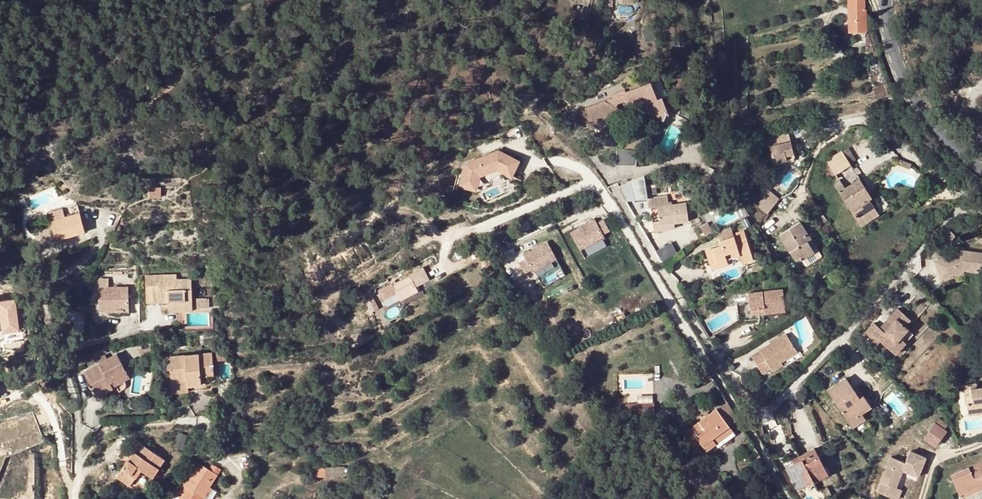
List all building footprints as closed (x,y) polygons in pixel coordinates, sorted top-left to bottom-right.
[(850,32),(868,32),(867,8),(866,8),(866,0),(849,0),(850,32)] [(650,83),(584,108),(592,126),(602,131),(613,106),(616,108),(618,104),(623,102),(664,120),(667,113),(661,99),(657,100),(650,83)] [(616,108),(613,106),(602,131),(592,126),(599,146),(616,108)] [(889,118),(884,122),(888,127),(893,122),(889,118)] [(791,140),(769,145),(773,161),(787,157),(785,152),(793,150),(791,140)] [(637,151),(617,149),(615,166),(636,166),(637,151)] [(836,174),(852,165),(844,152),(829,162),(836,174)] [(483,160),(468,166),(464,181),(479,185),(482,177),(501,169),(515,175),(521,162),(501,153),(483,161),(483,160)] [(902,159),(898,162),(909,169),(913,166),(902,159)] [(716,170),(704,165),(701,172),(707,175),(706,178),(711,180),(716,170)] [(645,200),(641,179),(629,183),(633,203),(645,200)] [(836,186),(859,222),(877,211),(870,199),(873,198),(861,179),(846,189),(842,183),(836,186)] [(479,185),(464,181),(462,186),(477,190),(479,185)] [(769,191),(758,206),(769,214),(780,200),(769,191)] [(665,196),(645,200),(647,210),(649,209),(656,208),(659,222),(660,226),(674,223),(688,221),(684,202),(667,206),(665,196)] [(880,215),(877,211),(859,222),(862,226),(880,215)] [(82,213),(52,221),(57,240),(87,233),(82,213)] [(596,218),(572,231),(581,248),(605,236),(604,233),(611,230),(604,218),(597,222),(596,218)] [(659,222),(652,223),(654,233),(675,228),(674,223),(660,226),(659,222)] [(810,243),(813,241),(801,222),(781,235),(798,261),(815,250),(810,243)] [(947,246),(956,236),(948,229),(940,239),(947,246)] [(723,247),(708,252),(713,267),(728,261),(742,257),(743,262),(744,265),(755,261),(748,239),(737,243),(736,238),(721,243),(723,247)] [(548,241),(524,253),(526,257),(518,261),(525,273),(532,269),(533,271),(557,258),(548,241)] [(660,259),(676,251),(671,242),(656,250),(660,259)] [(935,262),(940,275),(957,269),(959,274),(965,271),(979,273),(979,269),(979,265),(981,265),(981,254),(962,251),(935,262)] [(728,261),(713,267),(714,271),(729,266),(728,261)] [(398,299),(418,292),(416,285),(429,281),(425,269),(392,281),(398,299)] [(957,269),(940,275),(942,280),(959,274),(957,269)] [(177,275),(146,276),(147,302),(170,302),(170,308),(183,308),(183,301),(193,301),(192,279),(177,280),(177,275)] [(130,288),(100,288),(100,311),(119,312),(119,314),(131,314),(130,288)] [(784,291),(749,294),(751,309),(765,308),(765,313),(765,315),(786,313),(784,291)] [(12,296),(0,297),(0,328),(13,328),(12,296)] [(209,307),(208,297),(195,298),(195,308),(209,307)] [(183,311),(193,310),(193,301),(183,301),(183,308),(183,311)] [(874,323),(863,336),(874,348),(879,342),(883,345),(888,339),(895,345),(908,331),(905,328),(911,321),(898,309),(886,322),(888,324),(882,331),(880,329),(874,323)] [(886,322),(880,329),(882,331),(888,324),(886,322)] [(888,339),(883,345),(896,357),(914,336),(908,331),(895,345),(888,339)] [(772,369),(783,363),(798,353),(788,336),(753,357),(763,374),(772,369)] [(226,350),(216,351),(216,359),(226,358),(226,350)] [(118,353),(86,372),(99,396),(115,387),(115,386),(112,382),(129,372),(118,353)] [(212,353),(167,357),(168,369),(171,369),(172,384),(202,381),(202,376),(207,375),(214,375),(212,353)] [(783,363),(772,369),(774,373),(785,367),(783,363)] [(704,364),(697,368),(706,383),(713,379),(704,364)] [(171,369),(168,369),(167,369),(169,392),(208,388),(207,375),(202,376),(202,381),(172,384),(171,369)] [(112,382),(115,386),(131,376),(129,372),(112,382)] [(829,392),(848,420),(856,415),(858,416),(863,413),(872,407),(865,396),(861,399),(858,401),(854,395),(858,393),(848,378),(829,392)] [(978,389),(977,384),(967,385),(967,391),(972,390),(974,405),(969,406),(970,415),(981,414),(981,389),(978,389)] [(727,402),(718,410),(729,426),(738,420),(727,402)] [(638,403),(630,404),(631,415),(638,415),(638,421),(652,420),(651,414),(654,414),(654,403),(638,403)] [(705,405),(699,408),(703,415),(709,411),(705,405)] [(718,410),(683,434),(693,448),(701,442),(706,450),(716,443),(712,438),(729,426),(718,410)] [(856,415),(848,420),(854,428),(867,419),(863,413),(858,416),(856,415)] [(948,432),(937,424),(931,432),(942,440),(948,432)] [(733,431),(729,426),(712,438),(716,443),(733,431)] [(733,431),(716,443),(719,447),(736,435),(734,432),(733,431)] [(942,440),(931,432),(926,439),(937,447),(942,440)] [(165,459),(135,439),(127,451),(132,455),(117,477),(129,486),(141,470),(152,478),(165,459)] [(816,449),(801,457),(803,460),(796,464),(788,469),(799,491),(815,482),(812,477),(827,469),(816,449)] [(878,494),(891,498),(893,498),(896,489),(903,472),(919,478),(926,460),(910,453),(906,465),(892,459),(878,494)] [(184,486),(204,498),(211,486),(218,474),(210,469),(199,462),(184,486)] [(953,476),(961,495),(981,486),(981,463),(953,476)] [(210,469),(218,474),(222,469),(213,464),(210,469)] [(346,467),(316,467),(316,476),(346,476),(346,467)] [(812,477),(815,482),(830,475),(827,469),(812,477)] [(204,498),(184,486),(179,494),(182,496),(187,498),(205,498),(204,498)] [(211,486),(204,498),(205,498),(207,498),(214,489),(211,486)] [(961,495),(962,498),(981,490),(981,486),(961,495)] [(828,487),(820,491),(824,498),(832,494),(828,487)] [(896,489),(893,498),(899,498),(902,492),(896,489)]
